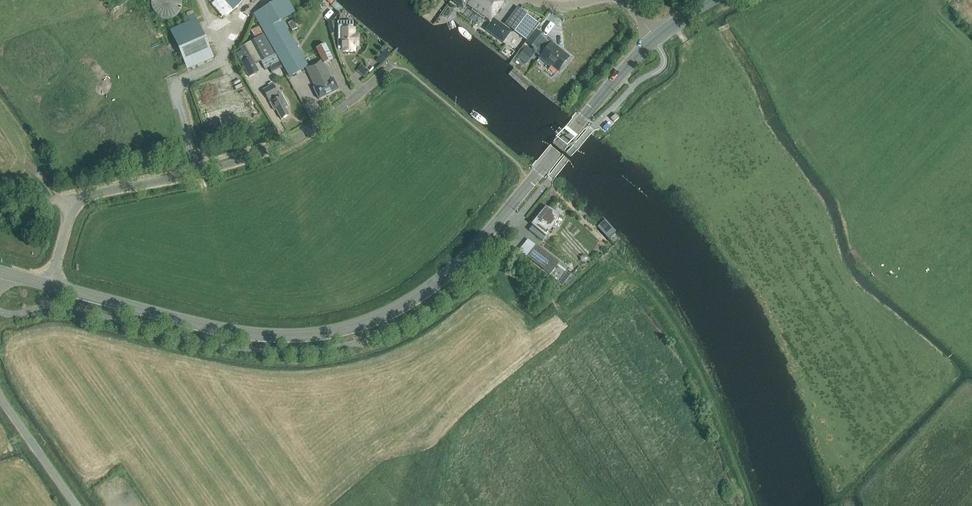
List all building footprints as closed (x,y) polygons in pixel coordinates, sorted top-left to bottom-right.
[(151,4),(152,9),(155,13),(158,16),(160,18),(164,19),(169,19),(173,17),(177,15),(180,13),(182,10),(183,6),(183,1),(183,0),(151,0),(151,4)] [(212,4),(224,18),(245,0),(217,0),(212,4)] [(332,60),(325,45),(316,49),(321,60),(308,67),(282,21),(295,14),(288,0),(279,0),(265,8),(264,8),(254,13),(288,76),(304,68),(315,87),(313,88),(319,100),(338,90),(332,79),(331,79),(323,64),(332,60)] [(452,2),(462,9),(465,5),(490,23),(485,31),(502,43),(510,32),(492,18),(504,0),(453,0),(452,2)] [(343,9),(335,2),(331,6),(339,13),(343,9)] [(194,14),(188,16),(190,22),(196,20),(194,14)] [(527,14),(519,25),(525,30),(520,36),(527,41),(540,24),(527,14)] [(190,22),(171,31),(187,69),(213,57),(196,20),(190,22)] [(339,22),(339,43),(339,47),(339,50),(344,50),(344,51),(353,51),(353,45),(357,45),(357,36),(353,36),(354,30),(353,30),(353,22),(339,22)] [(258,73),(254,65),(261,62),(266,70),(279,63),(265,38),(259,27),(251,31),(255,39),(239,48),(241,52),(237,55),(249,78),(258,73)] [(536,31),(527,43),(536,51),(535,53),(540,57),(540,58),(546,64),(547,62),(557,71),(568,57),(551,43),(551,45),(545,40),(546,39),(536,31)] [(526,65),(535,53),(526,46),(516,57),(526,65)] [(390,54),(385,50),(381,55),(386,60),(390,54)] [(364,76),(368,72),(362,66),(357,70),(364,76)] [(514,69),(508,75),(525,91),(531,84),(514,69)] [(280,98),(273,86),(264,91),(275,112),(276,111),(281,120),(289,116),(285,109),(289,107),(283,97),(280,98)] [(529,230),(542,241),(557,216),(546,209),(529,230)] [(606,218),(598,226),(610,237),(618,230),(606,218)] [(536,245),(527,257),(550,275),(559,263),(536,245)] [(121,473),(117,476),(124,487),(128,484),(121,473)]
